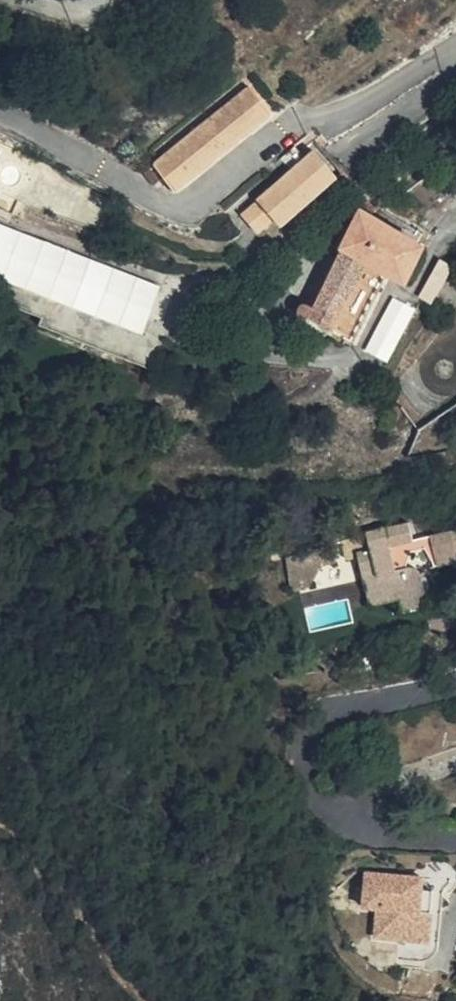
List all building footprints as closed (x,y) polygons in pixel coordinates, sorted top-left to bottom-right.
[(270,115),(248,86),(150,163),(149,161),(140,169),(154,184),(163,177),(173,191),(270,115)] [(291,171),(305,159),(296,148),(281,159),(291,171)] [(337,180),(338,177),(315,151),(305,159),(291,171),(241,214),(257,233),(274,218),(281,227),(337,180)] [(376,216),(379,210),(378,210),(345,174),(338,177),(337,180),(357,205),(363,209),(376,216)] [(341,253),(363,209),(357,205),(342,224),(331,247),(341,253)] [(420,230),(379,210),(376,216),(363,209),(341,253),(312,309),(304,306),(300,308),(298,313),(300,316),(309,318),(353,341),(384,277),(406,288),(425,246),(416,240),(420,230)] [(162,284),(0,221),(0,278),(143,334),(162,284)] [(441,258),(419,297),(429,304),(453,265),(441,258)] [(369,350),(394,360),(416,305),(392,295),(369,350)] [(365,588),(375,588),(383,593),(388,603),(401,600),(403,611),(429,606),(420,572),(414,568),(406,569),(412,552),(425,550),(438,566),(455,562),(455,531),(413,542),(409,525),(342,542),(346,560),(358,557),(365,588)] [(337,564),(333,545),(285,557),(293,590),(309,588),(322,568),(337,564)] [(279,558),(278,547),(265,546),(265,561),(279,558)] [(375,588),(365,588),(370,607),(388,603),(383,593),(375,588)] [(367,668),(366,658),(347,659),(348,670),(367,668)] [(423,912),(426,874),(367,869),(363,907),(379,908),(376,936),(433,941),(435,913),(423,912)]
